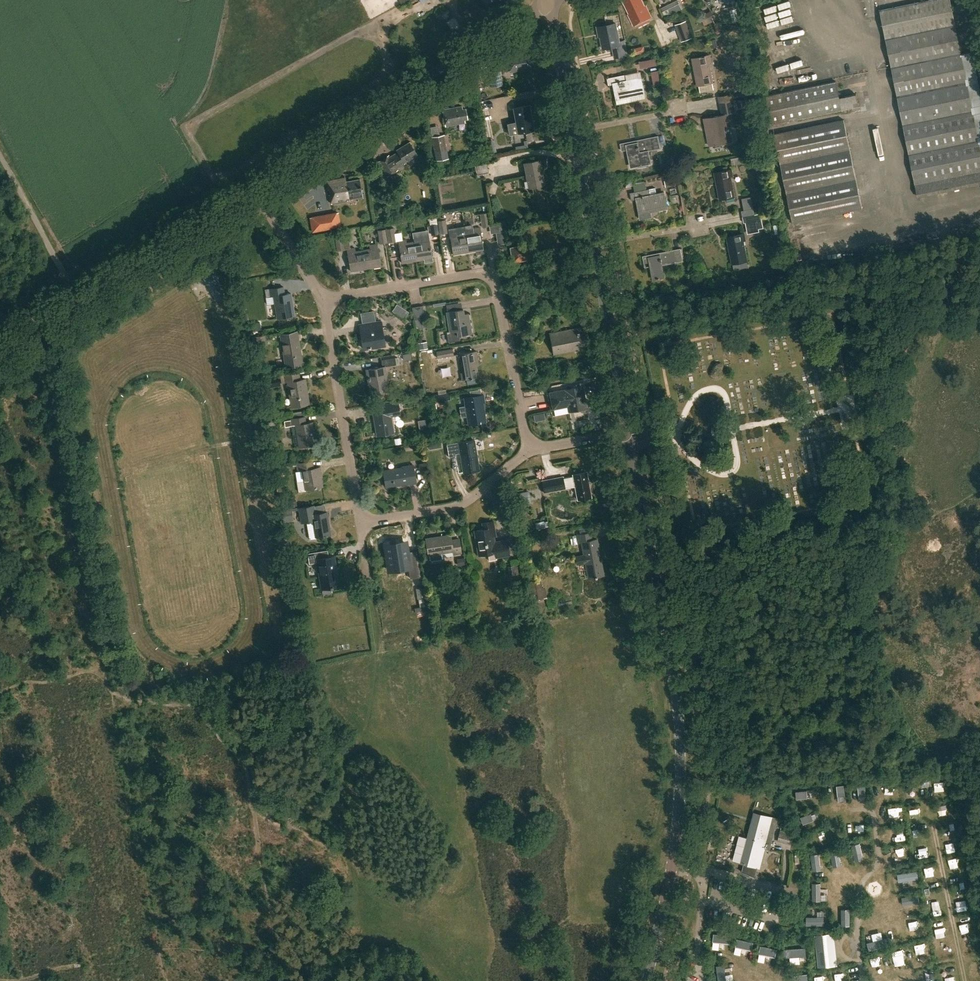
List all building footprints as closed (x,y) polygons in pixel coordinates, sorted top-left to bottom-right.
[(491,14),(511,2),(510,0),(483,0),(491,14)] [(642,0),(623,0),(629,14),(628,14),(633,25),(651,16),(646,5),(645,6),(642,0)] [(671,13),(682,9),(680,6),(678,0),(677,0),(661,8),(666,16),(671,13)] [(961,54),(950,0),(926,0),(881,9),(919,196),(979,184),(979,148),(961,54)] [(708,17),(708,18),(710,23),(717,19),(715,14),(713,14),(708,17)] [(687,20),(675,24),(681,41),(693,37),(687,20)] [(619,41),(616,23),(597,27),(599,37),(601,36),(603,48),(612,46),(614,57),(627,55),(624,40),(619,41)] [(635,48),(637,55),(646,53),(644,46),(635,48)] [(529,54),(528,51),(507,55),(510,72),(531,68),(530,64),(533,64),(531,54),(529,54)] [(710,55),(692,58),(697,85),(699,84),(713,82),(709,61),(711,61),(710,55)] [(642,70),(652,70),(652,66),(658,66),(658,60),(642,60),(642,70)] [(502,84),(499,69),(488,71),(491,86),(502,84)] [(658,70),(651,71),(654,86),(661,85),(658,70)] [(628,80),(626,74),(607,77),(609,85),(614,84),(617,98),(644,92),(641,78),(628,80)] [(798,118),(842,109),(859,105),(857,94),(839,98),(836,81),(767,95),(773,123),(790,120),(789,117),(798,116),(798,118)] [(715,83),(700,85),(701,93),(716,91),(715,83)] [(731,94),(719,96),(720,103),(733,100),(731,94)] [(735,111),(733,100),(720,103),(722,113),(735,111)] [(534,130),(529,105),(513,108),(518,133),(534,130)] [(462,109),(462,106),(443,110),(446,126),(464,122),(464,119),(467,118),(465,108),(462,109)] [(724,114),(704,118),(709,145),(711,144),(711,146),(733,141),(730,126),(731,125),(729,116),(725,117),(724,114)] [(844,118),(774,132),(793,222),(862,208),(844,118)] [(448,157),(447,150),(444,134),(431,136),(434,152),(436,160),(448,157)] [(661,148),(658,135),(620,143),(622,150),(628,149),(631,165),(650,162),(648,150),(661,148)] [(389,155),(378,162),(387,175),(397,169),(396,168),(404,163),(403,161),(416,154),(409,142),(397,149),(399,151),(390,157),(389,155)] [(731,158),(732,165),(745,163),(743,156),(731,158)] [(544,184),(539,159),(524,162),(529,187),(544,184)] [(477,176),(489,174),(487,163),(476,166),(477,176)] [(733,175),(731,169),(715,172),(720,199),(734,196),(730,176),(733,175)] [(673,174),(664,176),(666,186),(676,185),(673,174)] [(426,184),(434,183),(433,175),(425,176),(426,184)] [(360,179),(346,181),(345,176),(328,180),(332,203),(347,200),(348,199),(356,197),(357,198),(364,197),(360,179)] [(399,189),(394,181),(387,185),(392,193),(399,189)] [(649,189),(630,192),(632,199),(636,198),(640,218),(651,216),(650,210),(667,207),(664,192),(651,195),(649,189)] [(743,216),(755,214),(751,196),(742,198),(744,210),(742,210),(743,216)] [(480,213),(482,227),(490,225),(488,212),(480,213)] [(311,217),(313,231),(335,228),(332,214),(311,217)] [(755,214),(743,216),(744,222),(756,220),(755,214)] [(440,234),(447,232),(445,219),(438,220),(440,234)] [(755,222),(747,223),(748,233),(757,232),(755,222)] [(437,224),(430,225),(431,236),(439,234),(437,224)] [(492,227),(494,236),(507,234),(506,224),(492,227)] [(386,228),(388,242),(396,241),(394,227),(386,228)] [(472,231),(465,232),(468,252),(483,249),(479,227),(472,228),(472,231)] [(377,230),(380,243),(387,242),(385,229),(377,230)] [(468,252),(465,232),(458,234),(457,230),(450,231),(453,254),(468,252)] [(745,239),(744,232),(727,235),(732,263),(733,269),(742,268),(741,261),(747,260),(743,239),(745,239)] [(421,239),(414,241),(417,260),(432,258),(428,235),(421,236),(421,239)] [(335,237),(337,250),(345,249),(342,236),(335,237)] [(417,260),(414,241),(406,242),(406,239),(398,240),(402,262),(417,260)] [(370,248),(362,250),(365,268),(381,266),(377,243),(370,244),(370,248)] [(529,243),(526,243),(509,246),(512,262),(527,259),(532,258),(529,243)] [(365,268),(362,250),(355,251),(355,247),(347,248),(351,271),(365,268)] [(683,260),(681,248),(643,255),(644,263),(651,262),(654,278),(664,276),(662,265),(683,260)] [(198,268),(217,300),(227,295),(209,262),(198,268)] [(285,293),(284,286),(265,289),(267,296),(273,295),(277,318),(294,315),(291,292),(285,293)] [(424,317),(423,305),(412,307),(414,319),(424,317)] [(460,340),(459,335),(472,333),(468,312),(464,313),(464,308),(446,311),(450,331),(447,332),(448,342),(460,340)] [(385,344),(381,321),(366,324),(367,331),(360,333),(362,348),(385,344)] [(524,328),(525,340),(539,338),(537,326),(524,328)] [(582,330),(581,326),(550,332),(554,354),(582,348),(581,345),(586,344),(583,330),(582,330)] [(302,362),(297,332),(281,335),(286,365),(302,362)] [(419,343),(420,350),(428,349),(427,342),(419,343)] [(452,348),(436,351),(437,358),(454,355),(452,348)] [(478,362),(476,350),(459,354),(462,372),(461,372),(462,380),(478,377),(476,363),(478,362)] [(396,364),(394,357),(381,359),(382,366),(366,369),(370,394),(389,391),(384,366),(396,364)] [(300,380),(298,372),(274,377),(275,383),(287,381),(292,406),(309,403),(305,379),(300,380)] [(69,374),(58,375),(60,384),(71,382),(69,374)] [(587,407),(582,385),(559,390),(559,387),(551,388),(552,391),(550,392),(553,408),(568,405),(569,411),(587,407)] [(442,394),(435,396),(436,402),(444,401),(442,394)] [(484,401),(483,394),(464,397),(468,424),(485,421),(482,401),(484,401)] [(400,414),(398,401),(378,405),(379,412),(373,413),(377,435),(394,432),(391,416),(400,414)] [(540,413),(533,415),(535,421),(541,420),(545,419),(544,413),(540,413)] [(311,422),(310,422),(305,423),(304,416),(291,418),(292,425),(295,424),(297,433),(291,434),(292,445),(298,444),(299,446),(315,444),(311,422)] [(722,428),(710,429),(712,439),(724,438),(722,428)] [(455,453),(460,452),(463,472),(479,470),(474,439),(458,442),(459,445),(454,446),(454,442),(447,443),(449,456),(456,455),(455,453)] [(441,447),(440,441),(428,443),(429,450),(441,447)] [(312,461),(297,463),(298,471),(303,470),(304,480),(297,481),(299,491),(306,490),(306,488),(322,486),(319,467),(314,468),(312,461)] [(417,482),(413,464),(401,466),(401,467),(383,470),(386,486),(409,482),(409,483),(417,482)] [(643,477),(651,475),(649,469),(641,471),(643,477)] [(544,492),(575,486),(578,499),(592,496),(590,486),(589,486),(587,472),(573,474),(573,475),(564,477),(563,476),(542,480),(544,492)] [(521,493),(524,504),(531,503),(529,491),(521,493)] [(301,522),(310,521),(313,520),(316,536),(331,534),(327,511),(315,513),(314,505),(299,507),(301,522)] [(280,511),(281,522),(293,520),(291,509),(280,511)] [(495,536),(493,521),(483,523),(484,529),(475,531),(479,554),(496,551),(497,556),(509,554),(506,540),(496,542),(495,536)] [(544,521),(535,523),(537,530),(545,527),(544,521)] [(592,540),(591,533),(578,535),(579,543),(582,543),(584,555),(575,556),(577,564),(585,563),(588,578),(603,575),(597,539),(592,540)] [(428,554),(430,553),(431,560),(441,559),(440,552),(453,550),(454,553),(461,552),(459,539),(451,540),(450,535),(426,538),(428,554)] [(404,545),(385,549),(389,572),(408,569),(410,581),(421,579),(416,553),(405,555),(404,545)] [(309,563),(310,563),(317,562),(321,588),(339,586),(334,556),(328,557),(327,550),(307,553),(309,563)] [(509,575),(517,574),(516,564),(508,566),(509,575)] [(537,594),(538,600),(544,599),(542,586),(541,579),(530,581),(532,595),(537,594)] [(416,588),(417,599),(425,598),(423,587),(416,588)] [(836,787),(828,789),(832,806),(841,804),(836,787)] [(815,800),(799,804),(800,811),(817,807),(815,800)] [(941,815),(950,813),(948,803),(938,805),(941,815)] [(883,820),(906,819),(905,810),(883,812),(883,820)] [(741,863),(744,864),(742,871),(741,871),(756,877),(756,876),(755,876),(757,867),(761,868),(766,848),(770,849),(778,819),(754,812),(741,863)] [(813,829),(825,824),(822,816),(810,821),(813,829)] [(866,816),(860,816),(861,826),(857,826),(857,834),(867,834),(866,816)] [(781,830),(778,842),(791,845),(794,833),(788,832),(781,830)] [(839,839),(836,831),(823,837),(827,844),(839,839)] [(861,846),(854,848),(858,865),(865,864),(861,846)] [(904,854),(909,854),(909,848),(888,851),(889,858),(904,856),(904,854)] [(835,871),(841,869),(838,855),(832,856),(835,871)] [(813,857),(814,872),(821,871),(820,856),(813,857)] [(935,867),(926,867),(926,878),(936,877),(935,867)] [(901,873),(901,881),(920,880),(920,872),(901,873)] [(901,897),(901,904),(923,903),(923,895),(901,897)] [(966,900),(957,903),(960,913),(969,911),(966,900)] [(829,919),(819,918),(820,915),(812,914),(812,925),(829,925),(829,919)] [(927,918),(919,919),(920,934),(928,934),(927,918)] [(881,948),(889,946),(885,929),(877,931),(881,948)] [(834,931),(814,934),(817,966),(837,964),(834,931)] [(731,943),(730,935),(716,936),(716,944),(731,943)] [(780,959),(781,951),(766,948),(764,956),(780,959)] [(808,957),(807,949),(790,949),(790,958),(808,957)] [(879,957),(872,959),(875,968),(882,966),(879,957)] [(728,967),(719,967),(719,980),(727,980),(728,967)]
